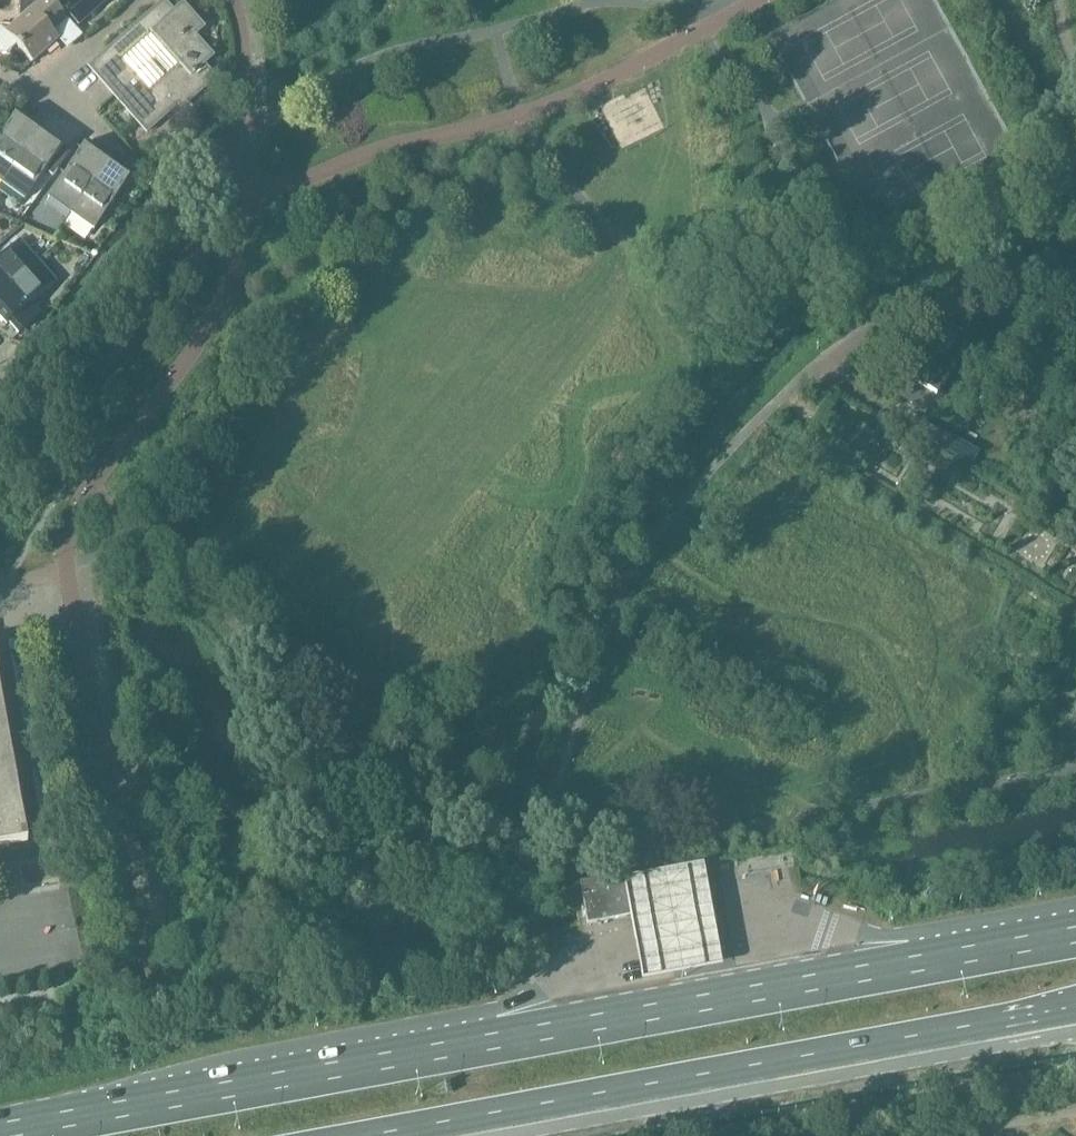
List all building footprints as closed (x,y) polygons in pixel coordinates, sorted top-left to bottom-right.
[(32,64),(59,40),(53,33),(68,20),(50,0),(43,0),(6,33),(32,64)] [(110,50),(90,68),(115,97),(121,103),(137,122),(147,133),(150,130),(158,124),(179,105),(182,109),(206,88),(203,84),(212,76),(203,66),(212,59),(213,58),(211,56),(194,36),(203,28),(183,6),(173,15),(167,8),(164,5),(163,4),(162,5),(156,10),(110,50)] [(0,140),(0,180),(4,183),(29,147),(41,131),(30,123),(19,115),(21,112),(20,111),(0,140)] [(29,147),(4,183),(26,199),(46,172),(53,177),(69,154),(62,149),(66,144),(65,143),(63,146),(52,138),(41,131),(29,147)] [(89,141),(50,197),(72,213),(98,177),(110,161),(99,153),(88,145),(90,142),(89,141)] [(98,177),(72,213),(95,229),(135,174),(134,173),(132,176),(120,168),(110,161),(98,177)] [(38,263),(19,242),(0,259),(0,296),(38,263)] [(0,296),(0,323),(5,329),(7,327),(17,337),(43,314),(34,304),(56,284),(38,263),(0,296)] [(896,395),(926,414),(972,341),(941,322),(896,395)] [(28,843),(0,692),(0,848),(28,843)] [(720,962),(704,870),(626,885),(643,976),(720,962)] [(636,916),(630,885),(582,894),(588,925),(636,916)]
